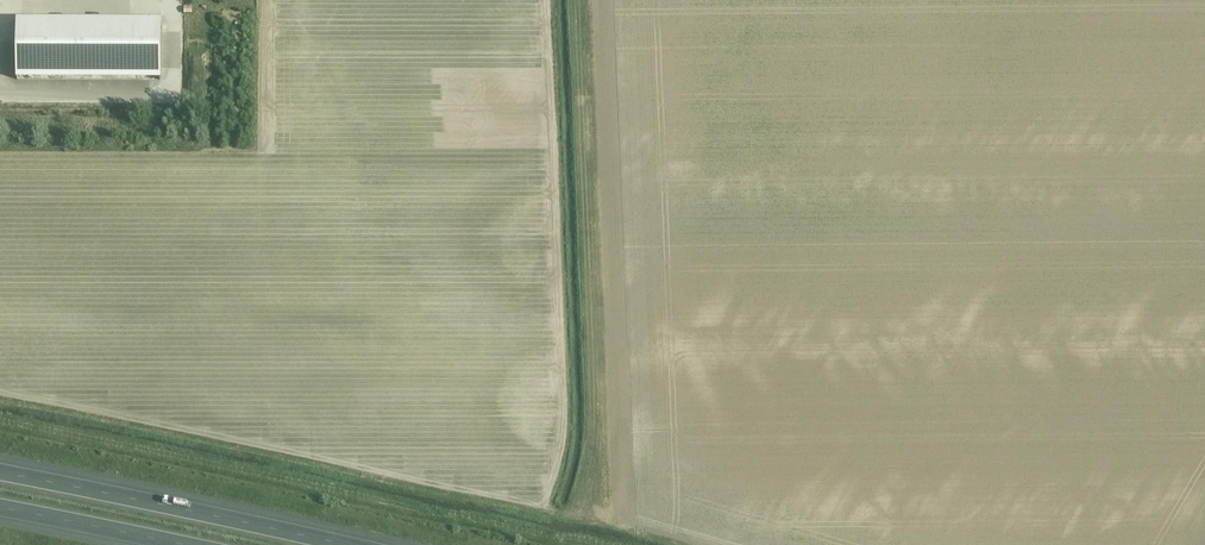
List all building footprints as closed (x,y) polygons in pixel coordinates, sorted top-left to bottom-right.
[(160,68),(161,20),(17,20),(17,68),(160,68)]
